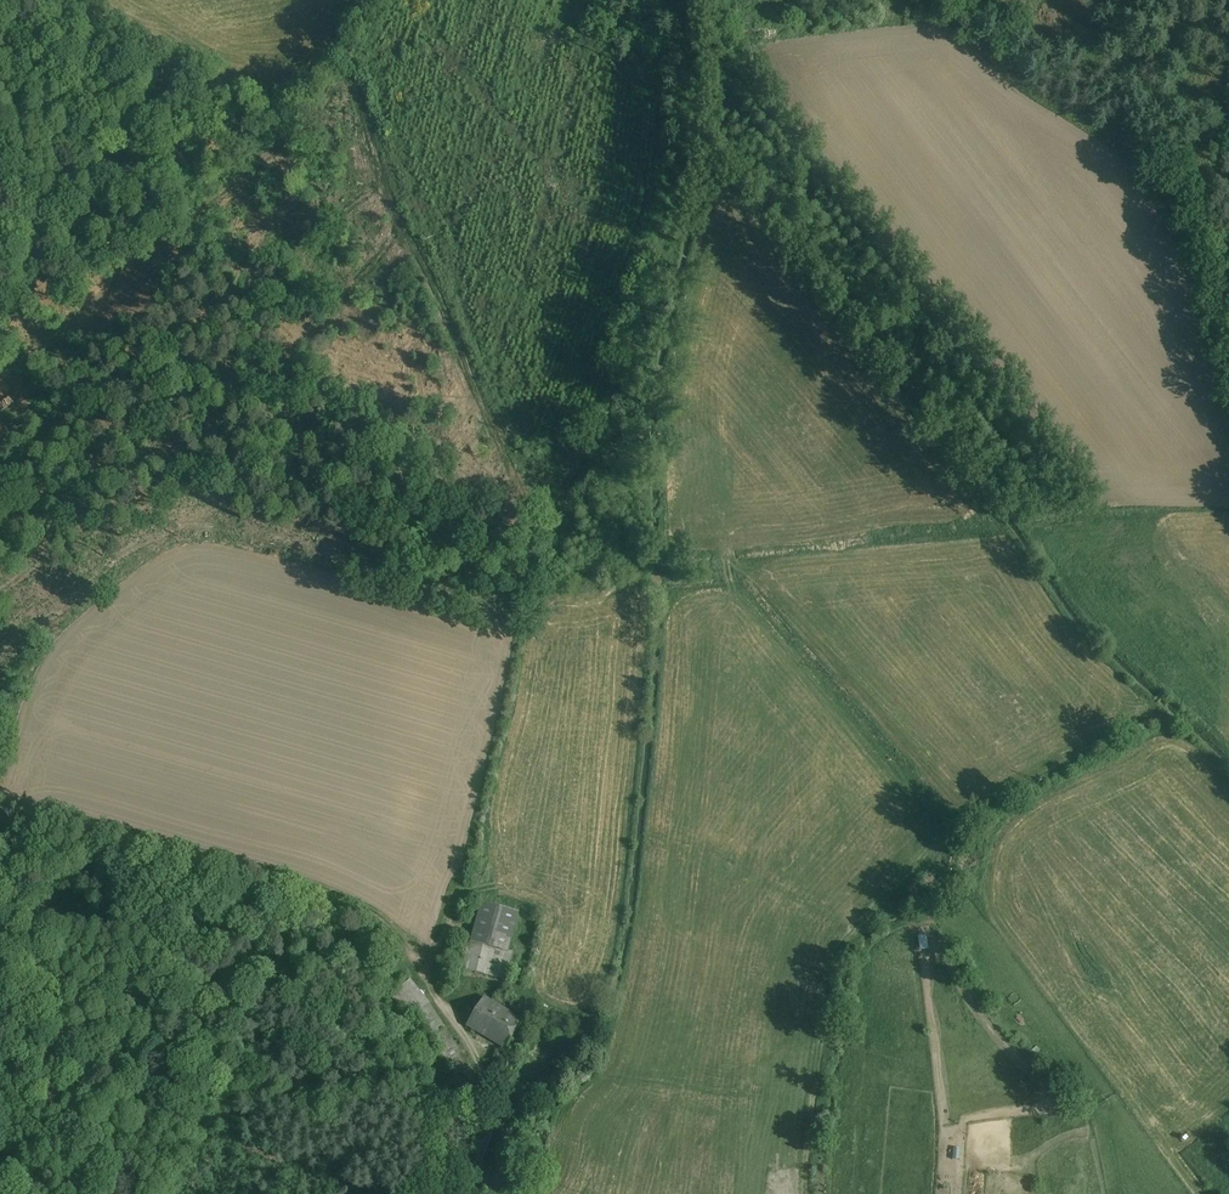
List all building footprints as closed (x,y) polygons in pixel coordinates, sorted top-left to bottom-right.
[(519,912),(483,902),(465,967),(505,978),(512,950),(509,949),(519,912)] [(927,934),(919,935),(920,949),(928,949),(927,934)] [(521,1020),(489,999),(473,1026),(505,1046),(521,1020)] [(445,1026),(429,1001),(414,1014),(427,1037),(445,1026)] [(471,1064),(445,1026),(430,1035),(456,1073),(457,1074),(458,1073),(471,1064)] [(480,1081),(471,1067),(463,1072),(472,1087),(480,1081)]
